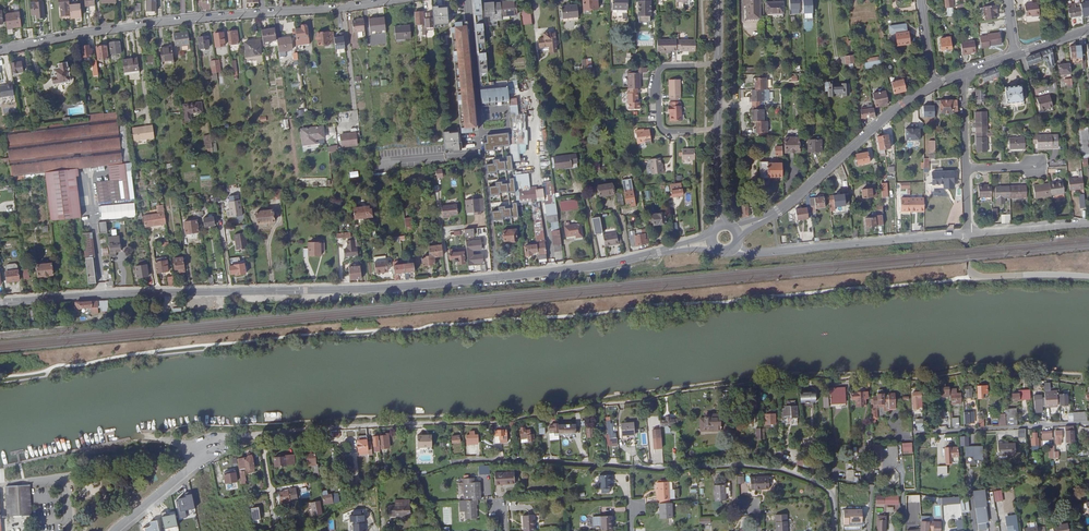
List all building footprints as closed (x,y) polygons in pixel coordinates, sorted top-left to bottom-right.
[(147,10),(156,10),(156,0),(147,0),(147,10)] [(474,12),(481,12),(479,0),(472,0),(474,12)] [(501,17),(501,14),(500,1),(493,1),(493,0),(484,1),(485,14),(488,13),(493,13),(493,18),(497,18),(501,18),(501,17)] [(515,0),(502,0),(500,0),(500,1),(501,14),(512,13),(517,13),(515,0)] [(583,13),(588,13),(588,9),(597,8),(596,0),(582,0),(583,13)] [(747,18),(759,18),(759,0),(744,0),(744,5),(747,5),(747,18)] [(790,9),(799,8),(799,0),(789,0),(790,9)] [(803,13),(812,12),(812,0),(802,0),(803,13)] [(650,1),(638,1),(638,15),(650,15),(650,1)] [(1080,2),(1080,4),(1081,7),(1081,10),(1088,9),(1088,1),(1080,2)] [(38,18),(43,17),(45,17),(43,3),(30,4),(31,15),(36,15),(37,18),(38,18)] [(783,3),(767,3),(768,17),(783,16),(783,3)] [(61,6),(62,18),(71,17),(70,7),(69,5),(65,5),(65,4),(62,4),(62,6),(61,6)] [(439,4),(433,4),(434,12),(435,26),(446,25),(445,22),(450,22),(448,5),(439,6),(439,4)] [(560,5),(560,8),(559,8),(559,10),(560,10),(561,17),(577,16),(576,4),(560,5)] [(1035,17),(1039,17),(1037,4),(1024,5),(1026,17),(1032,16),(1035,16),(1035,17)] [(1070,18),(1082,16),(1081,10),(1081,7),(1076,7),(1075,4),(1069,4),(1070,18)] [(71,19),(81,18),(80,6),(70,7),(71,17),(71,19)] [(986,21),(997,20),(997,14),(996,12),(997,12),(997,6),(984,8),(986,21)] [(522,10),(523,24),(533,22),(531,9),(522,10)] [(426,27),(424,12),(424,11),(415,12),(416,24),(417,24),(418,34),(426,33),(426,27)] [(435,26),(434,12),(424,12),(426,27),(435,27),(435,26)] [(16,27),(14,13),(5,14),(7,28),(16,27)] [(410,13),(395,14),(396,26),(411,25),(410,13)] [(498,24),(497,18),(493,18),(493,13),(488,13),(489,23),(494,23),(494,24),(498,24)] [(373,19),(368,20),(369,32),(374,32),(374,33),(379,33),(379,31),(386,30),(384,18),(378,19),(378,21),(373,22),(373,19)] [(351,22),(352,29),(353,33),(364,32),(362,20),(358,20),(358,21),(351,22)] [(489,84),(489,81),(488,81),(482,21),(475,21),(482,84),(489,84)] [(455,25),(465,127),(476,125),(466,24),(455,25)] [(295,29),(296,40),(302,40),(302,38),(308,38),(306,25),(301,26),(301,28),(295,29)] [(557,36),(556,37),(555,29),(550,29),(550,28),(544,29),(544,34),(539,34),(540,48),(557,46),(556,40),(557,40),(557,36)] [(275,29),(263,31),(265,42),(276,40),(275,29)] [(887,55),(893,54),(892,49),(889,49),(887,34),(891,34),(891,29),(883,31),(887,55)] [(236,31),(228,32),(230,44),(238,43),(236,31)] [(319,45),(333,43),(333,41),(329,42),(328,32),(317,33),(319,45)] [(340,36),(334,37),(336,49),(346,48),(344,32),(339,33),(340,36)] [(899,45),(911,43),(909,32),(898,33),(899,45)] [(225,45),(223,33),(214,34),(216,46),(225,45)] [(189,45),(187,34),(172,36),(174,47),(189,45)] [(980,38),(981,50),(989,49),(989,47),(1001,46),(999,35),(988,36),(988,37),(980,38)] [(209,46),(207,36),(199,37),(200,48),(209,46)] [(942,49),(952,47),(951,36),(946,36),(946,38),(940,38),(942,49)] [(277,40),(279,52),(285,52),(292,51),(290,38),(277,40)] [(296,40),(297,46),(309,44),(308,38),(302,38),(302,40),(296,40)] [(659,53),(666,53),(666,51),(670,51),(676,51),(676,49),(676,40),(659,40),(659,51),(659,53)] [(696,40),(676,40),(676,49),(680,49),(680,51),(696,51),(696,40)] [(111,54),(121,53),(120,41),(109,43),(111,54)] [(261,55),(259,41),(245,43),(247,57),(261,55)] [(967,58),(971,58),(976,57),(975,45),(961,47),(963,60),(968,59),(967,58)] [(85,63),(93,62),(91,48),(89,48),(88,46),(82,47),(84,57),(85,63)] [(1082,55),(1081,46),(1071,47),(1072,56),(1082,55)] [(173,64),(171,48),(159,49),(161,66),(173,64)] [(1052,49),(1026,58),(1029,66),(1042,61),(1042,63),(1046,62),(1047,74),(1055,73),(1052,49)] [(850,60),(852,60),(851,52),(842,53),(843,61),(850,60)] [(123,66),(123,67),(138,65),(137,53),(122,55),(122,59),(123,66)] [(154,56),(143,57),(144,64),(145,68),(155,67),(154,56)] [(580,71),(580,77),(591,76),(590,68),(588,68),(587,59),(584,59),(585,70),(581,71),(580,71)] [(12,65),(15,78),(19,77),(19,76),(23,75),(22,63),(12,65)] [(68,75),(68,73),(70,73),(69,69),(68,69),(67,64),(60,65),(60,68),(54,69),(55,74),(52,74),(54,86),(66,85),(67,85),(68,85),(69,85),(70,85),(70,84),(71,84),(72,84),(72,83),(73,82),(73,81),(73,80),(73,79),(73,78),(72,78),(72,77),(72,76),(71,76),(70,76),(69,75),(68,75)] [(1071,75),(1070,65),(1057,66),(1058,76),(1071,75)] [(628,73),(628,89),(637,89),(640,89),(640,73),(646,73),(646,68),(639,68),(639,69),(635,69),(635,73),(628,73)] [(999,68),(982,74),(984,82),(1000,77),(999,68)] [(762,89),(766,89),(766,78),(752,78),(752,82),(754,82),(754,89),(762,89)] [(894,93),(907,90),(904,79),(892,81),(894,93)] [(510,80),(511,88),(518,88),(518,80),(510,80)] [(669,80),(669,99),(680,98),(679,80),(669,80)] [(0,86),(0,96),(14,93),(12,83),(5,84),(5,85),(0,86)] [(825,85),(826,93),(829,92),(830,97),(835,97),(835,95),(843,95),(843,96),(849,96),(848,85),(842,85),(842,87),(835,87),(835,86),(831,86),(831,84),(825,85)] [(508,86),(480,88),(482,105),(510,102),(508,86)] [(1005,92),(1001,92),(1001,102),(1002,109),(1021,109),(1020,87),(1005,87),(1005,92)] [(638,102),(637,89),(628,89),(628,92),(626,92),(626,102),(628,102),(628,109),(639,108),(639,102),(638,102)] [(754,89),(751,89),(751,97),(749,97),(749,101),(763,101),(762,89),(754,89)] [(877,106),(888,104),(886,91),(874,93),(877,106)] [(1040,111),(1053,107),(1050,96),(1037,99),(1040,111)] [(934,103),(934,113),(952,113),(953,111),(956,111),(956,99),(934,100),(934,103)] [(201,102),(183,105),(185,120),(192,119),(191,113),(202,111),(201,102)] [(669,106),(669,112),(670,112),(670,116),(669,116),(669,121),(680,121),(680,107),(679,102),(669,102),(669,106)] [(862,119),(875,116),(873,103),(860,106),(862,119)] [(922,114),(934,113),(934,103),(921,104),(922,114)] [(752,109),(749,109),(749,114),(752,114),(752,121),(763,121),(763,109),(752,109)] [(977,128),(988,127),(987,112),(976,112),(977,128)] [(94,116),(89,117),(39,124),(33,125),(11,128),(6,129),(10,157),(9,157),(11,174),(25,173),(44,170),(50,218),(80,214),(74,166),(131,158),(126,123),(118,124),(117,113),(110,114),(104,115),(94,116)] [(766,121),(755,121),(755,129),(753,129),(753,133),(766,133),(766,121)] [(525,123),(512,124),(513,136),(512,136),(513,145),(527,144),(525,123)] [(134,141),(154,138),(153,125),(132,128),(134,141)] [(303,131),(304,145),(315,144),(315,139),(324,138),(323,129),(303,131)] [(494,145),(510,143),(508,130),(485,133),(486,140),(483,140),(484,149),(495,148),(494,145)] [(919,142),(919,130),(903,131),(903,142),(919,142)] [(1088,130),(1078,131),(1080,154),(1088,154),(1088,144),(1088,130)] [(449,131),(443,132),(445,152),(460,150),(458,133),(449,133),(449,131)] [(650,132),(644,132),(641,132),(641,131),(636,131),(637,139),(638,139),(638,143),(650,142),(650,132)] [(356,133),(342,135),(344,146),(358,144),(356,133)] [(989,133),(976,134),(977,152),(987,152),(987,137),(989,137),(989,133)] [(1033,133),(1034,143),(1038,143),(1038,148),(1053,148),(1052,136),(1037,136),(1037,133),(1033,133)] [(207,153),(218,151),(216,141),(213,142),(212,134),(204,135),(207,153)] [(325,145),(324,138),(315,139),(315,144),(304,145),(305,148),(325,145)] [(1010,149),(1026,149),(1026,138),(1010,138),(1010,149)] [(820,150),(819,139),(808,139),(808,151),(820,150)] [(798,158),(798,143),(783,143),(784,158),(798,158)] [(694,160),(694,149),(681,148),(681,159),(694,160)] [(513,167),(511,154),(503,155),(503,159),(496,159),(496,157),(489,158),(489,161),(482,162),(483,171),(494,170),(494,169),(502,168),(502,169),(513,167)] [(557,168),(571,166),(569,154),(553,156),(555,168),(557,168)] [(660,158),(650,159),(652,173),(663,172),(663,168),(661,169),(661,163),(660,158)] [(767,164),(767,162),(759,163),(759,179),(767,179),(767,177),(781,177),(780,164),(767,164)] [(943,171),(932,172),(933,183),(947,183),(947,185),(954,184),(953,171),(943,171)] [(120,175),(97,178),(100,199),(123,196),(120,175)] [(515,189),(514,175),(505,176),(506,180),(498,181),(498,178),(491,179),(492,183),(485,183),(486,193),(496,192),(496,190),(504,189),(504,190),(515,189)] [(554,251),(562,250),(555,199),(553,183),(542,184),(547,226),(551,225),(554,251)] [(674,184),(670,184),(671,191),(672,197),(682,196),(681,183),(674,184)] [(1009,184),(1010,198),(1027,197),(1026,183),(1009,184)] [(1070,195),(1084,194),(1083,183),(1068,184),(1070,195)] [(992,196),(991,184),(979,185),(979,197),(992,196)] [(996,198),(1010,198),(1009,184),(995,184),(996,198)] [(1033,197),(1051,197),(1051,195),(1050,184),(1033,185),(1033,197)] [(1063,184),(1050,184),(1051,195),(1063,195),(1063,184)] [(610,186),(597,189),(599,198),(612,196),(610,186)] [(536,199),(536,198),(535,187),(519,188),(520,199),(530,198),(530,200),(536,199)] [(281,188),(272,188),(273,198),(282,198),(281,188)] [(614,190),(617,205),(622,204),(619,190),(616,190),(614,190)] [(628,191),(622,192),(625,205),(629,204),(630,207),(634,206),(631,193),(628,194),(628,191)] [(809,193),(805,197),(806,208),(795,209),(796,220),(808,219),(807,211),(811,210),(810,208),(809,199),(809,193)] [(828,196),(830,207),(844,205),(843,194),(828,196)] [(809,199),(810,208),(824,207),(823,197),(809,199)] [(481,211),(486,210),(484,198),(466,200),(467,212),(475,212),(476,211),(477,214),(482,214),(481,211)] [(537,251),(539,259),(546,258),(537,198),(536,198),(536,199),(530,200),(530,201),(537,245),(537,251)] [(518,213),(516,199),(508,200),(508,204),(501,205),(501,202),(494,203),(494,207),(488,207),(489,217),(499,216),(499,214),(507,213),(507,214),(518,213)] [(901,211),(924,211),(924,199),(901,199),(901,211)] [(231,209),(230,209),(226,210),(227,218),(242,215),(239,200),(228,201),(229,206),(230,205),(231,209)] [(576,201),(560,203),(561,211),(577,210),(576,201)] [(101,206),(102,220),(136,217),(135,203),(101,206)] [(441,206),(442,216),(449,215),(457,214),(455,204),(441,206)] [(366,206),(353,208),(354,219),(367,217),(366,206)] [(274,221),(272,209),(256,212),(258,224),(274,221)] [(166,223),(164,213),(144,216),(144,218),(145,226),(166,223)] [(665,223),(663,213),(652,215),(654,224),(665,223)] [(50,218),(51,223),(81,219),(80,214),(50,218)] [(1002,223),(1011,223),(1011,214),(1002,214),(1002,223)] [(203,218),(204,227),(210,226),(215,225),(214,217),(203,218)] [(411,217),(404,218),(406,231),(413,230),(413,225),(412,225),(411,217)] [(599,217),(592,219),(595,235),(602,234),(599,217)] [(196,220),(184,222),(186,233),(198,232),(196,220)] [(101,231),(109,230),(109,226),(108,222),(100,223),(101,231)] [(569,226),(564,227),(566,236),(576,235),(576,237),(581,236),(580,224),(569,226)] [(515,229),(502,231),(503,240),(510,240),(517,240),(515,229)] [(88,278),(89,283),(97,282),(93,256),(95,256),(92,230),(83,231),(86,257),(87,267),(88,278)] [(645,234),(647,234),(646,230),(640,231),(641,235),(634,236),(634,232),(628,232),(631,246),(647,244),(645,234)] [(234,233),(236,249),(247,248),(244,232),(234,233)] [(616,233),(603,235),(605,246),(618,244),(616,233)] [(349,237),(350,248),(356,247),(358,247),(356,236),(351,237),(349,237)] [(309,242),(309,248),(304,248),(304,257),(310,257),(310,255),(321,255),(321,242),(309,242)] [(434,257),(442,256),(440,242),(439,242),(439,245),(428,247),(429,255),(425,256),(425,257),(421,258),(422,266),(435,264),(434,257)] [(110,245),(111,254),(121,253),(121,244),(110,245)] [(466,245),(467,265),(473,264),(473,262),(481,262),(481,254),(472,254),(471,245),(466,245)] [(537,251),(537,245),(525,246),(526,255),(532,254),(532,252),(537,251)] [(356,247),(350,248),(346,249),(346,256),(357,255),(356,247)] [(463,251),(448,252),(449,258),(454,258),(454,261),(457,261),(457,264),(463,263),(463,251)] [(156,260),(155,261),(157,271),(168,270),(166,257),(156,258),(156,260)] [(183,258),(174,259),(175,269),(179,269),(180,273),(185,272),(183,258)] [(386,261),(373,262),(374,272),(387,271),(386,261)] [(413,263),(403,264),(403,273),(407,273),(414,272),(413,263)] [(230,267),(231,275),(245,273),(244,264),(241,265),(234,266),(234,267),(230,267)] [(403,273),(403,264),(393,265),(394,274),(397,274),(403,273)] [(73,280),(86,279),(85,267),(78,268),(78,265),(74,266),(74,268),(71,268),(73,280)] [(138,277),(153,276),(151,267),(147,268),(147,265),(140,266),(136,266),(138,277)] [(348,274),(344,275),(345,282),(350,282),(349,279),(361,278),(360,266),(348,267),(348,274)] [(49,267),(38,268),(39,279),(51,278),(49,267)] [(6,274),(7,281),(20,280),(19,270),(6,272),(6,274)] [(85,302),(76,302),(76,309),(98,307),(98,305),(108,304),(108,300),(85,302)] [(166,305),(166,313),(177,313),(177,304),(166,305)] [(949,396),(948,387),(944,387),(944,384),(941,384),(941,387),(941,397),(947,397),(947,396),(949,396)] [(978,400),(983,400),(983,396),(988,396),(987,386),(977,386),(978,400)] [(975,398),(975,396),(975,389),(972,389),(972,387),(968,387),(968,389),(966,389),(967,397),(972,397),(973,398),(975,398)] [(846,405),(845,388),(831,388),(831,406),(846,405)] [(960,399),(960,393),(957,393),(957,388),(951,388),(951,401),(953,400),(953,399),(960,399)] [(800,394),(800,398),(803,398),(803,401),(814,400),(813,391),(803,392),(803,394),(800,394)] [(868,399),(868,392),(857,392),(857,393),(852,393),(852,399),(856,399),(857,406),(866,406),(866,399),(868,399)] [(922,401),(921,393),(917,393),(917,392),(913,393),(913,402),(917,401),(922,401)] [(873,396),(874,407),(883,407),(884,411),(888,411),(888,410),(895,409),(894,393),(888,393),(888,395),(884,395),(884,393),(878,394),(878,396),(873,396)] [(1064,394),(1059,394),(1060,406),(1068,405),(1068,395),(1064,395),(1064,394)] [(1057,395),(1045,396),(1046,400),(1046,405),(1050,405),(1050,402),(1057,402),(1057,395)] [(1043,411),(1043,406),(1043,400),(1041,400),(1041,398),(1034,398),(1035,411),(1043,411)] [(797,415),(797,414),(797,405),(784,406),(784,409),(782,409),(783,413),(785,412),(785,415),(797,415)] [(1006,424),(1018,424),(1018,408),(1006,409),(1006,424)] [(974,412),(964,412),(965,423),(972,423),(972,420),(974,420),(974,412)] [(1074,421),(1088,420),(1087,412),(1080,412),(1080,417),(1074,417),(1074,421)] [(720,423),(720,414),(706,414),(706,417),(705,417),(705,424),(720,423)] [(775,423),(774,414),(765,414),(765,424),(775,423)] [(674,424),(674,419),(670,419),(670,416),(666,416),(666,420),(662,420),(662,425),(674,424)] [(720,431),(720,423),(705,424),(705,417),(699,418),(699,432),(720,431)] [(558,425),(558,423),(553,424),(553,426),(549,426),(550,432),(554,432),(555,436),(559,436),(558,425)] [(635,434),(635,423),(621,424),(622,436),(635,434)] [(558,425),(559,436),(574,434),(573,424),(558,425)] [(1074,438),(1073,425),(1065,426),(1066,442),(1074,442),(1074,438)] [(507,438),(506,429),(495,430),(496,442),(500,442),(500,439),(507,438)] [(530,430),(525,430),(521,431),(520,431),(520,436),(521,436),(525,435),(525,438),(526,439),(528,439),(528,441),(534,440),(533,434),(531,435),(530,430)] [(608,431),(607,431),(608,439),(617,438),(616,434),(612,434),(612,431),(608,431)] [(381,445),(387,444),(389,443),(389,441),(389,435),(381,436),(381,445)] [(432,435),(418,436),(419,448),(433,446),(432,435)] [(617,438),(608,439),(609,447),(617,446),(617,438)] [(368,441),(368,440),(359,441),(360,451),(364,450),(364,454),(366,454),(369,454),(368,441)] [(998,442),(998,455),(1006,455),(1006,443),(1002,443),(1002,441),(998,442)] [(1006,455),(1007,454),(1016,454),(1015,442),(1006,443),(1006,455)] [(903,443),(904,452),(912,452),(912,443),(903,443)] [(958,455),(958,445),(945,446),(946,461),(951,461),(951,455),(958,455)] [(975,460),(984,460),(984,446),(966,446),(967,457),(975,457),(975,460)] [(300,463),(299,454),(290,454),(290,456),(275,457),(276,467),(289,466),(289,464),(300,463)] [(245,469),(254,467),(253,462),(255,462),(254,456),(252,456),(252,455),(249,455),(249,456),(238,458),(240,469),(245,468),(245,469)] [(479,475),(490,474),(490,465),(479,466),(479,475)] [(235,470),(229,471),(229,473),(224,474),(226,483),(227,483),(227,484),(229,484),(229,482),(233,481),(235,481),(237,481),(235,470)] [(514,483),(513,471),(494,472),(494,484),(514,483)] [(602,490),(603,490),(611,490),(614,489),(613,485),(612,485),(612,481),(611,476),(601,477),(602,490)] [(468,500),(476,499),(480,499),(478,481),(473,482),(472,477),(461,478),(462,482),(466,482),(468,500)] [(343,479),(344,489),(353,488),(357,488),(357,478),(343,479)] [(751,490),(751,492),(766,490),(765,478),(745,479),(746,490),(751,490)] [(669,499),(670,499),(669,481),(658,482),(658,495),(657,496),(657,500),(660,500),(669,499)] [(731,494),(730,481),(725,482),(725,483),(714,484),(715,500),(726,499),(726,494),(731,494)] [(6,487),(6,488),(7,516),(32,515),(30,490),(30,486),(6,487)] [(290,499),(288,490),(285,490),(285,491),(280,492),(281,501),(284,500),(284,502),(287,502),(287,500),(290,499)] [(338,502),(336,493),(329,494),(328,490),(323,491),(325,504),(338,502)] [(1002,490),(994,492),(995,500),(1003,499),(1002,490)] [(984,491),(973,493),(978,524),(988,523),(984,491)] [(186,497),(178,499),(179,501),(176,501),(180,519),(187,518),(186,511),(196,509),(193,493),(186,494),(186,497)] [(897,495),(876,496),(876,505),(898,505),(897,495)] [(907,514),(921,514),(920,495),(906,495),(907,514)] [(468,500),(463,500),(464,518),(475,517),(474,504),(476,504),(476,499),(468,500)] [(962,513),(969,513),(969,502),(965,502),(965,499),(961,499),(962,513)] [(320,504),(317,504),(314,505),(315,509),(317,509),(318,514),(323,514),(322,508),(321,508),(320,504)] [(410,504),(395,504),(389,505),(390,515),(395,514),(396,516),(411,515),(410,504)] [(672,504),(660,505),(661,520),(673,519),(672,504)] [(258,513),(258,510),(257,508),(251,509),(253,519),(260,518),(260,513),(258,513)] [(849,522),(863,522),(862,510),(844,511),(844,525),(849,525),(849,524),(849,522)] [(175,512),(161,514),(165,530),(178,527),(175,512)] [(1005,514),(1008,530),(1017,530),(1014,513),(1005,514)] [(523,530),(529,530),(531,530),(534,530),(533,515),(522,516),(523,530)] [(614,530),(613,515),(602,516),(602,530),(606,530),(614,530)] [(888,515),(877,515),(877,530),(887,530),(888,515)] [(784,517),(773,518),(774,530),(785,530),(784,517)] [(142,528),(143,530),(160,530),(158,520),(150,521),(151,525),(149,527),(142,528)] [(365,523),(363,523),(355,523),(353,523),(353,530),(365,530),(365,523)] [(922,530),(930,530),(935,530),(941,530),(941,524),(935,524),(935,523),(930,523),(930,527),(924,526),(922,526),(922,530)]
